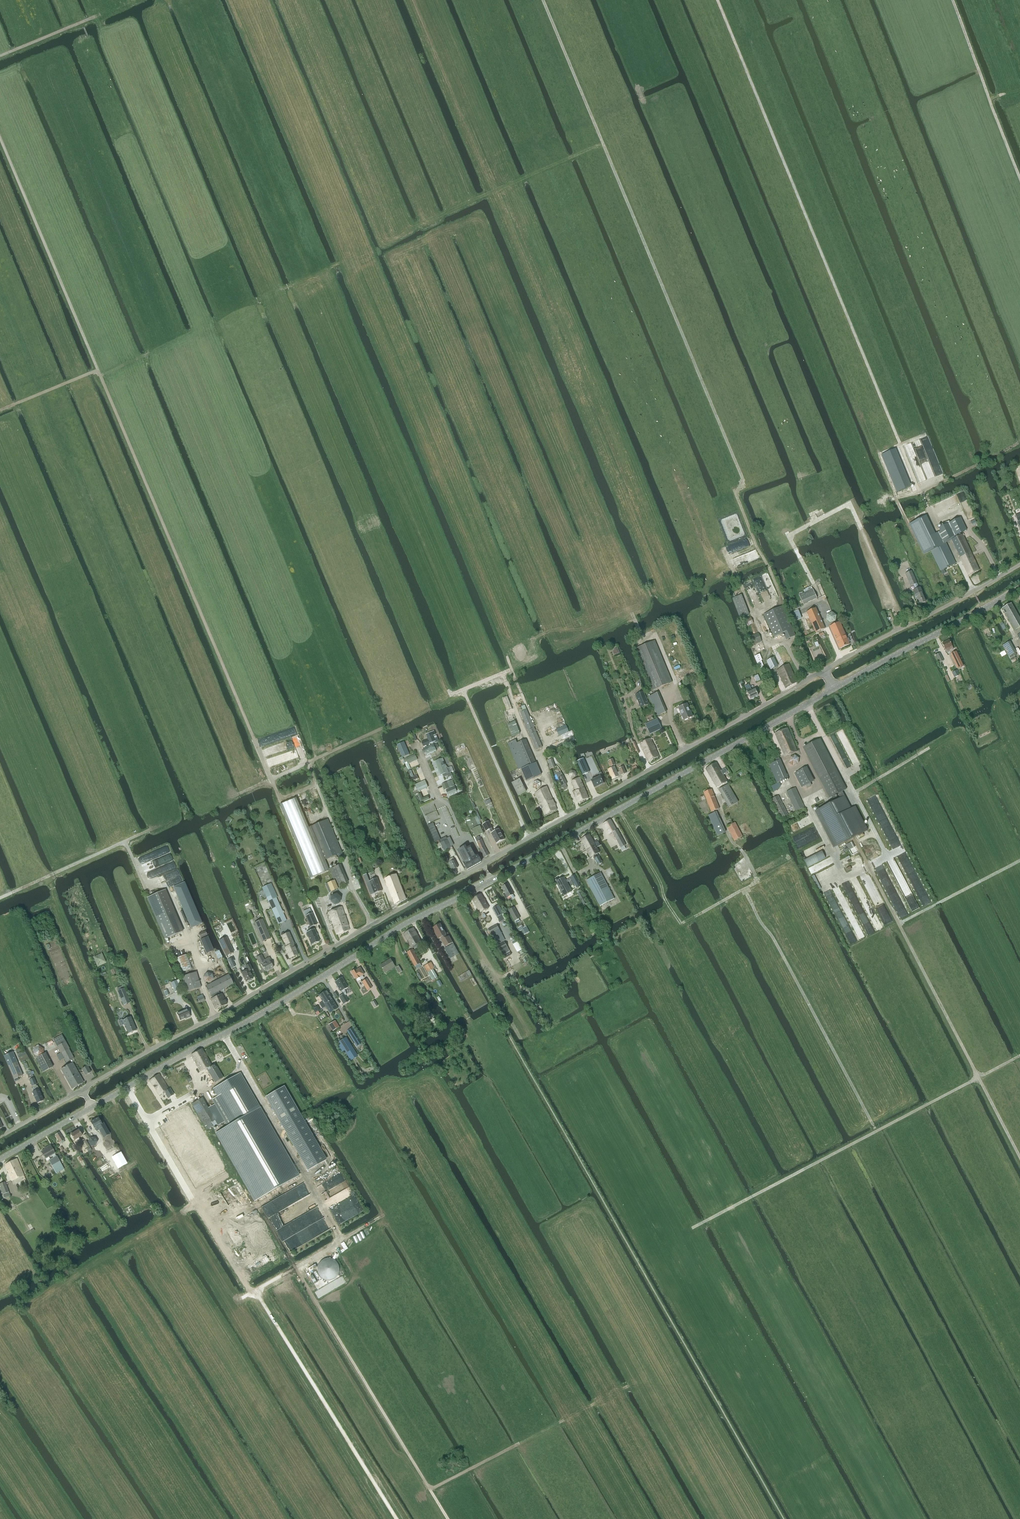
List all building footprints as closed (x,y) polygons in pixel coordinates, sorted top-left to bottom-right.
[(895,450),(881,455),(896,492),(910,487),(895,450)] [(926,516),(909,524),(924,554),(931,551),(941,571),(944,569),(956,564),(946,543),(940,531),(935,534),(926,516)] [(960,518),(939,528),(940,531),(946,543),(951,540),(961,535),(960,533),(966,530),(960,518)] [(961,535),(951,540),(968,575),(979,570),(962,535),(961,535)] [(914,592),(915,595),(915,596),(915,597),(915,598),(916,598),(917,599),(918,599),(920,604),(925,602),(921,593),(922,593),(920,588),(919,588),(917,583),(911,571),(905,574),(911,586),(913,585),(916,591),(914,592)] [(803,593),(799,595),(803,605),(808,603),(803,593)] [(738,597),(733,599),(741,618),(745,616),(738,597)] [(1019,627),(1019,620),(1011,604),(1002,609),(1015,630),(1019,627)] [(786,640),(795,635),(782,606),(764,614),(774,637),(783,633),(786,640)] [(816,633),(825,629),(815,608),(806,612),(816,633)] [(827,614),(826,620),(830,623),(836,621),(836,616),(832,612),(827,614)] [(840,622),(830,627),(835,640),(837,643),(839,649),(849,644),(848,642),(850,642),(848,639),(847,639),(840,622)] [(752,645),(761,641),(758,633),(749,637),(752,645)] [(946,652),(953,649),(949,640),(942,644),(945,649),(946,652)] [(653,690),(672,682),(655,641),(635,649),(653,690)] [(1009,642),(1002,646),(1009,656),(1010,659),(1016,655),(1015,653),(1016,652),(1009,642)] [(958,669),(963,666),(956,652),(951,654),(958,669)] [(771,670),(778,666),(774,658),(767,661),(771,670)] [(786,688),(797,682),(789,664),(777,670),(786,688)] [(750,699),(758,696),(755,689),(752,691),(750,687),(746,689),(747,693),(750,699)] [(649,704),(644,692),(636,695),(641,707),(649,704)] [(684,720),(693,717),(687,704),(678,707),(684,720)] [(536,750),(542,747),(526,709),(520,712),(536,750)] [(657,719),(645,724),(650,734),(662,729),(657,719)] [(784,756),(796,751),(790,737),(791,737),(787,728),(774,733),(784,756)] [(422,742),(423,746),(436,742),(433,735),(432,732),(426,734),(428,739),(422,742)] [(651,740),(652,739),(652,738),(640,743),(648,761),(659,757),(651,740)] [(836,770),(820,738),(803,747),(819,779),(829,798),(831,797),(834,795),(838,793),(842,791),(846,789),(836,770)] [(515,740),(507,743),(519,770),(521,769),(526,781),(533,778),(528,766),(536,763),(526,739),(517,743),(515,740)] [(402,758),(410,754),(404,742),(397,745),(402,758)] [(427,755),(436,751),(433,745),(424,749),(422,750),(424,754),(426,753),(427,755)] [(409,764),(417,760),(415,754),(406,759),(407,762),(408,764),(409,764)] [(790,757),(789,762),(794,766),(798,763),(799,758),(795,755),(790,757)] [(446,767),(443,758),(434,762),(440,776),(447,773),(447,774),(450,772),(448,768),(447,766),(446,767)] [(582,759),(576,761),(583,775),(589,772),(582,759)] [(615,765),(613,759),(609,761),(612,768),(608,770),(612,779),(619,777),(619,776),(625,773),(623,767),(619,769),(620,772),(618,773),(614,765),(615,765)] [(777,783),(788,778),(780,760),(769,765),(777,783)] [(536,763),(528,766),(533,778),(541,775),(536,763)] [(716,763),(706,769),(717,787),(727,781),(723,774),(727,772),(725,768),(721,771),(716,763)] [(802,769),(794,773),(802,787),(809,783),(802,769)] [(414,777),(411,770),(408,771),(412,781),(418,779),(417,776),(414,777)] [(561,786),(563,789),(567,787),(566,784),(567,784),(561,772),(556,774),(562,786),(561,786)] [(594,788),(604,783),(600,776),(591,780),(594,788)] [(578,803),(588,798),(580,778),(581,778),(580,777),(572,781),(576,791),(573,792),(578,803)] [(418,792),(428,787),(425,780),(415,785),(418,792)] [(729,807),(738,802),(728,784),(719,789),(729,807)] [(545,815),(557,809),(547,786),(535,794),(540,804),(545,815)] [(448,795),(457,791),(455,787),(446,790),(448,795)] [(795,811),(804,807),(795,788),(786,792),(795,811)] [(711,812),(719,809),(712,789),(703,792),(711,812)] [(851,809),(842,791),(838,793),(840,798),(815,811),(833,848),(867,830),(855,806),(851,809)] [(781,818),(788,814),(778,796),(771,799),(781,818)] [(296,798),(279,805),(310,878),(328,870),(324,860),(322,861),(308,827),(296,798)] [(717,836),(725,832),(716,812),(708,815),(717,836)] [(474,817),(466,821),(470,830),(472,829),(476,836),(483,833),(480,826),(479,826),(474,817)] [(339,860),(344,858),(327,819),(308,827),(322,861),(324,860),(337,855),(339,860)] [(621,848),(626,845),(617,829),(616,830),(611,820),(603,824),(608,834),(612,832),(621,848)] [(493,832),(492,828),(488,821),(483,824),(486,831),(489,829),(491,833),(496,843),(504,839),(499,829),(493,832)] [(428,825),(435,842),(436,841),(439,840),(441,839),(433,822),(428,825)] [(734,841),(742,836),(735,822),(727,827),(734,841)] [(598,844),(599,844),(598,842),(594,843),(590,835),(581,840),(586,850),(595,845),(598,844)] [(482,839),(477,842),(480,850),(484,857),(489,854),(485,847),(482,839)] [(599,846),(599,845),(599,844),(598,844),(595,845),(586,850),(590,857),(594,856),(595,858),(594,859),(597,865),(602,863),(599,856),(598,857),(597,854),(599,853),(596,848),(599,846)] [(481,862),(481,861),(478,855),(476,856),(471,846),(467,849),(465,847),(458,851),(465,862),(464,862),(468,869),(481,862)] [(347,883),(340,865),(329,870),(333,880),(336,879),(339,886),(347,883)] [(614,899),(601,872),(586,880),(589,884),(591,888),(600,906),(614,899)] [(369,881),(367,874),(363,875),(371,895),(382,891),(377,878),(369,881)] [(385,879),(390,892),(395,904),(406,899),(396,874),(385,879)] [(564,877),(556,882),(563,896),(572,891),(567,883),(572,880),(576,888),(580,885),(575,875),(570,877),(571,878),(566,880),(564,877)] [(334,880),(327,883),(331,892),(338,889),(334,880)] [(173,888),(190,927),(191,928),(202,923),(190,897),(184,883),(173,888)] [(286,921),(270,884),(262,887),(278,924),(286,921)] [(502,887),(504,892),(505,894),(503,895),(506,899),(513,895),(511,891),(508,884),(502,887)] [(182,932),(164,891),(147,898),(165,939),(182,932)] [(334,904),(339,903),(341,898),(337,894),(332,896),(331,901),(334,904)] [(480,913),(488,908),(481,894),(472,899),(480,913)] [(500,923),(504,920),(501,915),(503,914),(498,905),(492,909),(500,923)] [(514,906),(509,909),(515,920),(520,918),(514,906)] [(349,930),(342,907),(329,911),(337,934),(349,930)] [(308,937),(311,945),(319,941),(314,929),(313,929),(312,927),(316,925),(312,913),(305,916),(310,927),(307,928),(309,931),(306,933),(306,934),(307,937),(308,937)] [(269,935),(262,920),(255,922),(262,938),(269,935)] [(447,937),(445,935),(446,934),(440,924),(433,928),(436,934),(438,939),(441,937),(442,940),(441,940),(445,947),(452,942),(449,936),(447,937)] [(504,939),(496,924),(488,929),(491,933),(497,943),(504,939)] [(411,948),(421,942),(413,928),(403,934),(411,948)] [(284,935),(283,933),(281,934),(282,936),(281,936),(285,944),(283,945),(284,947),(284,948),(289,958),(298,955),(293,944),(294,944),(288,932),(284,935)] [(206,954),(213,950),(207,937),(200,940),(206,954)] [(233,952),(226,937),(219,941),(226,956),(233,952)] [(502,955),(509,951),(504,942),(497,946),(502,955)] [(449,958),(458,953),(453,943),(444,948),(449,958)] [(415,967),(420,964),(420,963),(413,951),(413,949),(407,952),(415,967)] [(186,953),(176,956),(182,972),(192,968),(186,953)] [(97,966),(106,963),(102,954),(93,957),(97,966)] [(264,960),(261,955),(256,957),(260,964),(261,963),(265,972),(273,968),(270,963),(272,962),(269,957),(264,960)] [(385,973),(395,967),(390,959),(380,965),(385,973)] [(424,966),(432,981),(435,979),(437,978),(433,969),(435,968),(431,962),(424,966)] [(249,964),(245,966),(247,970),(241,973),(246,982),(253,978),(249,971),(252,970),(249,964)] [(362,976),(364,975),(360,968),(355,970),(355,969),(351,972),(356,979),(359,977),(360,980),(364,978),(362,976)] [(469,970),(468,971),(458,977),(461,981),(471,975),(471,974),(469,970)] [(196,972),(190,974),(182,977),(186,992),(190,991),(201,987),(196,972)] [(218,991),(233,984),(228,974),(205,986),(210,995),(212,999),(210,999),(215,1009),(227,1004),(222,994),(220,995),(218,991)] [(346,995),(344,990),(347,988),(341,978),(334,982),(340,992),(342,995),(344,994),(345,996),(346,995)] [(372,988),(366,978),(361,981),(367,990),(372,988)] [(175,992),(180,990),(176,980),(171,983),(175,992)] [(124,989),(117,991),(123,1005),(130,1002),(124,989)] [(324,1004),(331,1000),(326,991),(318,996),(323,1002),(319,1004),(322,1009),(325,1007),(324,1004)] [(345,996),(344,994),(342,995),(339,997),(343,1005),(348,1002),(345,996)] [(337,1008),(331,1000),(324,1004),(325,1007),(329,1013),(337,1008)] [(190,1017),(187,1009),(177,1014),(180,1020),(186,1017),(187,1018),(190,1017)] [(122,1019),(119,1021),(121,1026),(124,1024),(128,1034),(136,1030),(131,1017),(122,1021),(122,1019)] [(333,1022),(329,1025),(333,1031),(337,1028),(333,1022)] [(352,1035),(354,1039),(353,1040),(356,1046),(361,1043),(352,1029),(355,1034),(352,1035)] [(56,1045),(57,1047),(65,1042),(62,1035),(53,1040),(56,1045)] [(339,1046),(342,1051),(344,1050),(348,1056),(354,1053),(346,1039),(340,1042),(341,1045),(339,1046)] [(74,1059),(69,1049),(70,1049),(66,1042),(65,1042),(57,1047),(60,1054),(61,1053),(66,1063),(74,1059)] [(38,1045),(33,1048),(33,1049),(33,1054),(38,1057),(43,1055),(43,1049),(38,1046),(38,1045)] [(211,1065),(203,1048),(191,1055),(200,1071),(206,1068),(214,1082),(223,1077),(215,1063),(211,1065)] [(3,1056),(14,1079),(23,1075),(12,1052),(3,1056)] [(52,1067),(45,1053),(43,1055),(38,1057),(35,1058),(43,1072),(52,1067)] [(72,1089),(83,1082),(72,1063),(61,1069),(72,1089)] [(90,1072),(87,1066),(82,1069),(85,1075),(90,1072)] [(171,1101),(176,1098),(170,1088),(168,1089),(159,1074),(150,1081),(159,1095),(165,1092),(169,1098),(168,1099),(170,1101),(171,1101)] [(218,1097),(212,1100),(227,1127),(260,1108),(240,1074),(227,1081),(213,1089),(218,1097)] [(209,1084),(209,1083),(209,1082),(208,1080),(207,1079),(205,1078),(203,1077),(202,1077),(200,1078),(199,1079),(197,1080),(197,1081),(196,1082),(196,1084),(196,1085),(197,1086),(197,1087),(198,1088),(200,1090),(201,1090),(202,1091),(203,1091),(205,1090),(207,1089),(208,1088),(209,1087),(209,1086),(209,1084)] [(36,1085),(34,1086),(36,1091),(32,1092),(37,1103),(43,1100),(38,1090),(36,1085)] [(308,1170),(326,1160),(283,1087),(266,1097),(308,1170)] [(158,1118),(152,1121),(182,1172),(186,1179),(219,1157),(206,1137),(214,1129),(222,1125),(211,1104),(200,1110),(211,1128),(205,1131),(203,1133),(192,1117),(187,1108),(179,1112),(176,1108),(158,1118)] [(255,1201),(299,1176),(284,1150),(260,1108),(227,1127),(216,1133),(255,1201)] [(98,1118),(90,1122),(94,1128),(98,1126),(99,1129),(96,1131),(103,1144),(111,1140),(104,1127),(103,1127),(101,1124),(98,1118)] [(75,1140),(76,1143),(80,1141),(78,1138),(82,1136),(78,1130),(71,1135),(74,1140),(75,1140)] [(83,1136),(84,1139),(80,1142),(85,1148),(89,1146),(86,1140),(89,1138),(86,1134),(83,1136)] [(66,1137),(60,1141),(65,1149),(68,1147),(72,1154),(76,1152),(69,1142),(69,1143),(66,1137)] [(90,1138),(88,1142),(90,1146),(95,1146),(97,1141),(95,1137),(90,1138)] [(52,1166),(60,1161),(57,1156),(56,1156),(54,1153),(55,1153),(50,1145),(46,1148),(47,1149),(41,1152),(45,1159),(52,1155),(53,1158),(49,1161),(52,1166)] [(120,1154),(113,1157),(119,1167),(125,1164),(120,1154)] [(12,1181),(23,1176),(17,1159),(5,1165),(12,1181)] [(0,1184),(0,1200),(4,1199),(3,1194),(8,1192),(5,1182),(0,1184)] [(317,1268),(317,1269),(317,1270),(317,1271),(317,1272),(318,1273),(318,1274),(319,1275),(319,1276),(320,1276),(320,1277),(321,1278),(322,1278),(323,1279),(324,1279),(324,1280),(325,1280),(326,1280),(327,1280),(328,1280),(329,1280),(330,1280),(331,1280),(332,1279),(333,1279),(334,1278),(335,1278),(335,1277),(336,1277),(337,1276),(337,1275),(338,1274),(338,1273),(338,1272),(339,1271),(339,1270),(339,1269),(339,1268),(338,1267),(338,1266),(338,1265),(337,1264),(337,1263),(336,1263),(336,1262),(335,1261),(334,1261),(334,1260),(333,1260),(332,1259),(331,1259),(330,1259),(329,1259),(328,1259),(327,1259),(326,1259),(325,1259),(324,1259),(323,1260),(322,1260),(321,1261),(320,1262),(319,1263),(319,1264),(318,1265),(318,1266),(317,1267),(317,1268)]
